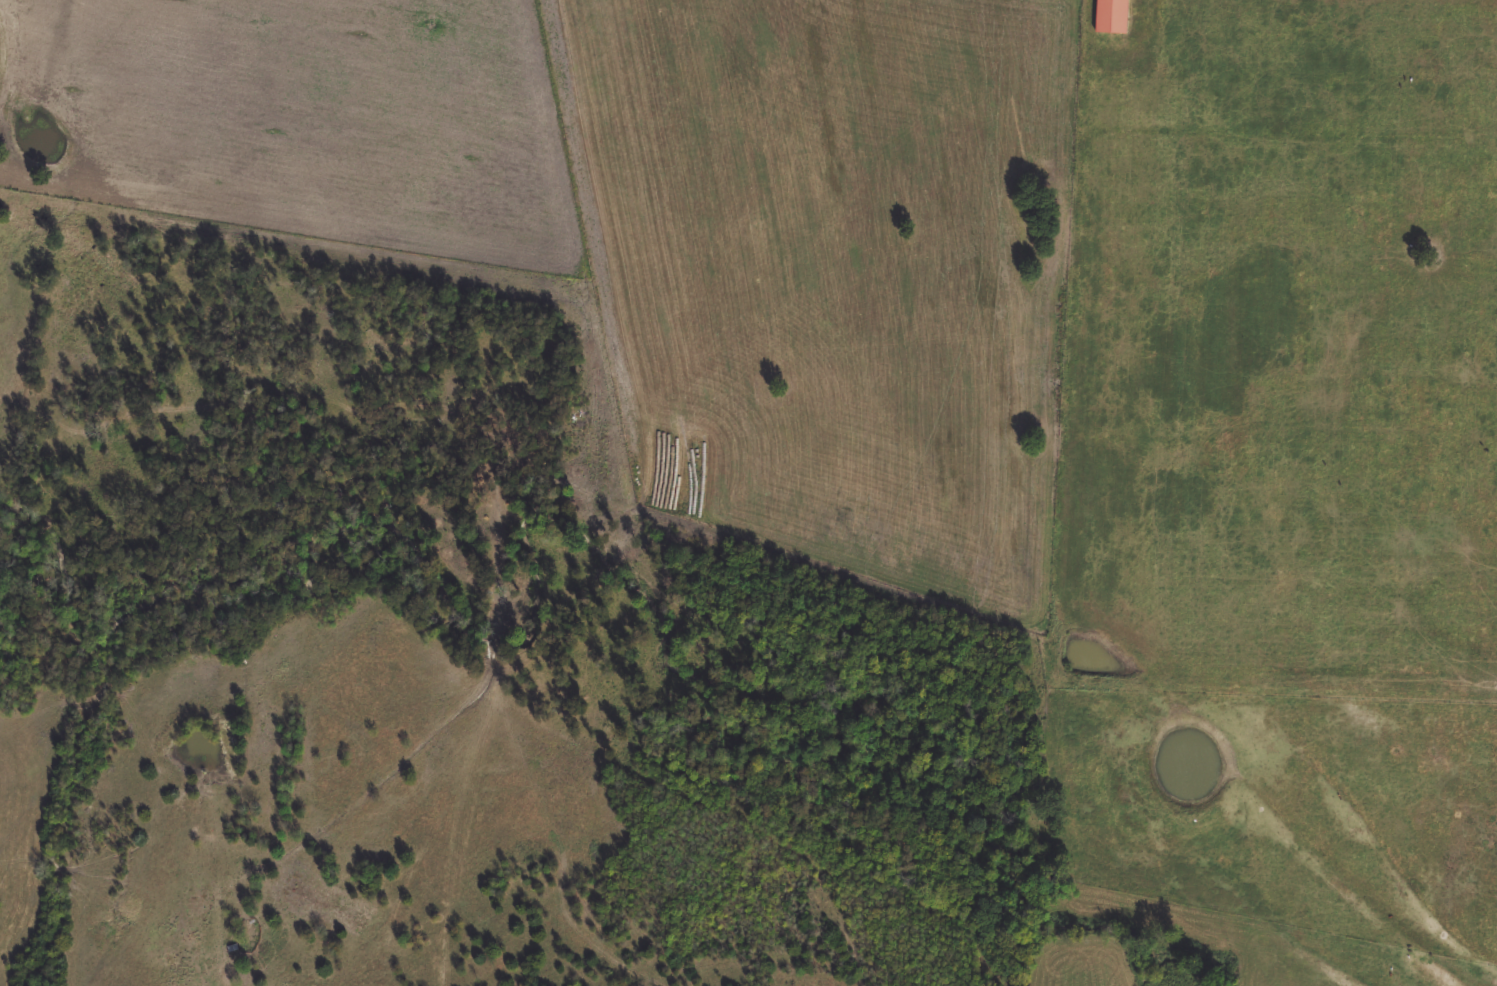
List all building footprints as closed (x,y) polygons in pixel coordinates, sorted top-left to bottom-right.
[(1097,33),(1098,0),(1130,0),(1129,34),(1097,33)] [(1409,272),(1395,278),(1391,267),(1405,262),(1409,272)]
